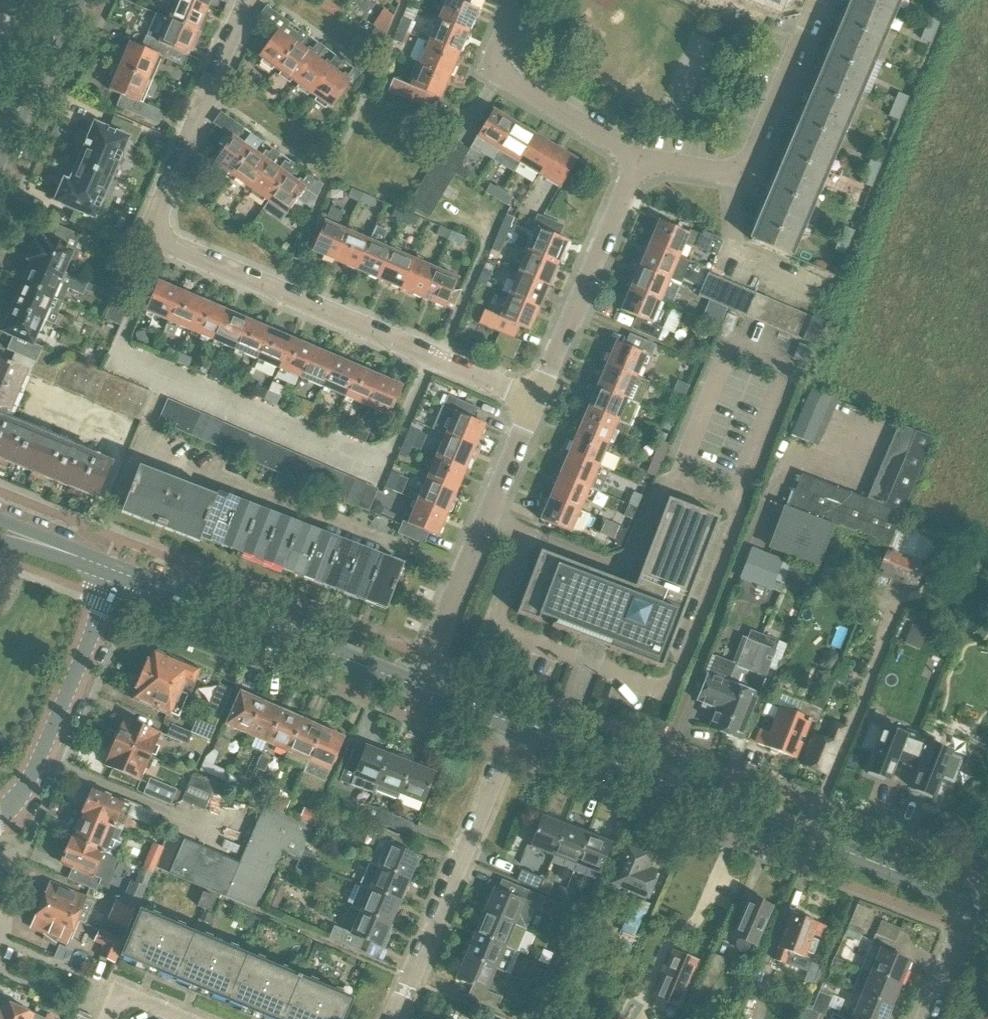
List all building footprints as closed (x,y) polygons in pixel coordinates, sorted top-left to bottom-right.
[(204,6),(189,0),(177,0),(169,19),(201,33),(206,20),(203,19),(208,8),(204,6)] [(439,20),(469,32),(478,11),(465,6),(468,0),(447,0),(439,20)] [(777,15),(783,0),(741,0),(777,15)] [(750,240),(790,257),(840,140),(848,143),(869,95),(861,91),(875,59),(884,63),(896,34),(887,30),(900,0),(852,0),(750,240)] [(262,20),(278,31),(259,57),(277,70),(296,43),(300,46),(308,36),(300,30),(298,34),(287,26),(289,23),(270,9),(262,20)] [(941,20),(931,15),(926,27),(936,31),(941,20)] [(398,29),(407,33),(412,21),(403,17),(398,29)] [(169,19),(159,42),(184,54),(188,55),(193,44),(196,45),(201,33),(169,19)] [(429,42),(459,55),(469,32),(439,20),(429,42)] [(931,43),(936,31),(926,27),(921,39),(931,43)] [(407,33),(398,29),(394,41),(402,44),(407,33)] [(125,54),(122,53),(117,65),(152,80),(162,57),(180,65),(184,54),(159,42),(146,37),(142,48),(130,43),(125,54)] [(419,65),(450,78),(459,55),(429,42),(419,65)] [(311,54),(300,46),(296,43),(277,70),(294,82),(313,55),(318,59),(325,49),(318,43),(311,54)] [(318,59),(313,55),(294,82),(312,95),(331,69),(336,71),(343,61),(336,56),(331,63),(328,66),(318,59)] [(110,90),(121,95),(116,107),(158,124),(163,112),(144,104),(142,104),(146,96),(152,99),(159,83),(152,81),(152,80),(117,65),(112,78),(114,79),(110,90)] [(410,86),(394,79),(389,91),(428,108),(433,96),(440,99),(450,78),(419,65),(410,86)] [(336,71),(331,69),(312,95),(332,109),(350,83),(353,85),(361,74),(353,69),(349,76),(346,79),(336,71)] [(909,97),(898,93),(894,105),(904,109),(909,97)] [(899,120),(904,109),(894,105),(889,116),(899,120)] [(470,149),(479,155),(481,153),(493,160),(497,151),(498,152),(515,123),(494,110),(476,139),(470,149)] [(217,126),(233,137),(214,163),(232,176),(251,149),(255,152),(262,142),(254,136),(248,146),(237,139),(244,129),(225,115),(217,126)] [(82,145),(74,163),(77,165),(114,180),(131,140),(135,142),(140,130),(114,119),(109,130),(107,129),(102,127),(95,124),(87,142),(86,142),(84,146),(82,145)] [(515,123),(498,152),(497,151),(493,160),(513,171),(517,163),(535,135),(515,123)] [(539,176),(556,147),(535,135),(517,163),(539,176)] [(449,138),(447,141),(434,163),(443,168),(458,144),(449,138)] [(460,167),(469,150),(458,144),(443,168),(455,174),(466,181),(470,173),(460,167)] [(559,189),(577,160),(556,147),(539,176),(559,189)] [(255,152),(251,149),(232,176),(251,189),(270,163),(273,164),(280,154),(272,149),(265,159),(255,152)] [(881,164),(871,160),(866,172),(876,176),(881,164)] [(290,162),(289,164),(285,161),(279,169),(273,164),(270,163),(251,189),(268,202),(287,175),(291,177),(298,167),(290,162)] [(443,168),(434,163),(428,173),(449,185),(455,174),(443,168)] [(64,180),(55,201),(68,207),(74,209),(76,210),(72,221),(98,232),(111,200),(107,198),(114,180),(77,165),(70,183),(64,180)] [(876,176),(866,172),(861,184),(872,188),(876,176)] [(422,184),(443,195),(449,185),(428,173),(422,184)] [(287,175),(268,202),(263,210),(281,223),(296,201),(300,204),(307,194),(316,200),(323,185),(308,175),(304,182),(300,179),(297,182),(291,177),(287,175)] [(416,194),(436,206),(443,195),(422,184),(416,194)] [(496,199),(501,191),(491,184),(486,193),(496,199)] [(360,203),(363,194),(352,189),(348,198),(360,203)] [(501,191),(496,199),(507,206),(512,198),(501,191)] [(363,194),(360,203),(371,208),(375,199),(363,194)] [(409,205),(430,218),(436,206),(416,194),(409,205)] [(325,222),(325,221),(312,252),(335,261),(348,231),(337,227),(343,213),(331,208),(325,222)] [(404,222),(408,213),(396,208),(392,217),(404,222)] [(408,213),(404,222),(416,226),(419,218),(408,213)] [(564,226),(538,215),(533,226),(559,238),(564,226)] [(659,221),(650,242),(680,255),(685,243),(716,256),(722,243),(721,241),(720,239),(703,232),(702,236),(690,231),(689,234),(659,221)] [(497,237),(505,241),(512,226),(503,223),(497,237)] [(369,240),(370,241),(357,271),(379,280),(392,250),(381,245),(387,231),(375,226),(369,240)] [(532,227),(537,229),(527,251),(558,264),(568,241),(559,238),(533,226),(532,227)] [(40,246),(35,244),(29,259),(65,274),(70,263),(74,265),(79,254),(84,256),(91,240),(59,227),(52,242),(49,240),(48,242),(43,239),(40,246)] [(449,241),(453,232),(440,227),(437,235),(449,241)] [(854,231),(844,227),(839,239),(849,242),(854,231)] [(369,240),(348,231),(335,261),(357,271),(370,241),(369,240)] [(453,232),(449,241),(462,246),(465,238),(453,232)] [(505,241),(497,237),(492,249),(500,253),(505,241)] [(845,254),(849,242),(839,239),(835,250),(845,254)] [(650,242),(641,264),(671,277),(682,282),(683,282),(691,264),(692,260),(680,255),(650,242)] [(402,290),(414,260),(392,250),(379,280),(402,290)] [(518,274),(549,287),(558,264),(527,251),(518,274)] [(28,259),(33,261),(23,284),(63,301),(70,286),(85,292),(89,283),(65,274),(29,259),(28,259)] [(424,299),(437,269),(414,260),(402,290),(424,299)] [(641,264),(631,287),(672,305),(682,282),(671,277),(641,264)] [(446,309),(459,278),(437,269),(424,299),(446,309)] [(483,270),(478,282),(486,286),(492,274),(483,270)] [(508,295),(539,308),(549,287),(518,274),(508,295)] [(709,274),(699,296),(711,301),(721,279),(709,274)] [(721,279),(711,301),(723,306),(732,284),(721,279)] [(145,312),(167,321),(168,321),(181,291),(158,281),(145,312)] [(23,284),(13,308),(45,321),(66,330),(70,320),(58,314),(63,301),(23,284)] [(732,284),(723,306),(734,311),(744,289),(732,284)] [(631,287),(621,311),(641,319),(636,330),(665,343),(669,331),(663,329),(673,306),(672,305),(631,287)] [(744,289),(734,311),(745,316),(755,293),(744,289)] [(168,321),(167,321),(161,335),(173,340),(179,326),(190,331),(203,301),(181,291),(168,321)] [(755,293),(745,316),(757,321),(766,298),(755,293)] [(482,310),(477,322),(512,337),(517,326),(530,331),(539,308),(508,295),(499,317),(482,310)] [(766,298),(757,321),(768,325),(778,303),(766,298)] [(212,340),(225,310),(203,301),(190,331),(212,340)] [(778,303),(768,325),(779,330),(789,308),(778,303)] [(13,336),(7,350),(35,362),(37,363),(43,348),(34,345),(45,321),(13,308),(3,331),(13,336)] [(789,308),(779,330),(791,335),(801,313),(789,308)] [(234,349),(247,319),(225,310),(212,340),(234,349)] [(801,313),(791,335),(802,340),(812,318),(801,313)] [(721,329),(733,334),(739,319),(727,314),(721,329)] [(824,323),(812,318),(802,340),(814,345),(824,323)] [(256,359),(270,329),(247,319),(234,349),(256,359)] [(270,329),(256,359),(279,369),(292,338),(270,329)] [(135,335),(140,347),(149,343),(144,331),(135,335)] [(616,342),(606,364),(615,368),(638,378),(642,368),(642,366),(646,368),(651,357),(656,345),(633,336),(629,347),(616,342)] [(292,338),(279,369),(300,378),(312,347),(292,338)] [(800,344),(794,358),(805,363),(811,348),(800,344)] [(312,347),(300,378),(322,387),(335,357),(312,347)] [(176,362),(180,353),(169,349),(165,357),(176,362)] [(72,368),(75,360),(59,353),(56,363),(57,364),(57,366),(57,368),(58,372),(54,382),(64,387),(72,368)] [(180,353),(176,362),(188,367),(192,358),(180,353)] [(335,357),(322,387),(344,397),(357,366),(335,357)] [(2,426),(5,419),(7,414),(8,415),(27,371),(0,360),(0,425),(2,426)] [(86,364),(75,360),(72,368),(64,387),(74,391),(86,364)] [(57,366),(57,364),(45,367),(37,364),(37,363),(35,362),(31,373),(54,382),(58,372),(57,368),(57,366)] [(74,391),(85,396),(96,369),(94,368),(86,364),(74,391)] [(605,368),(598,385),(639,403),(648,382),(638,378),(615,368),(606,364),(605,368)] [(357,366),(344,397),(367,406),(380,376),(357,366)] [(220,381),(223,373),(212,368),(209,376),(220,381)] [(85,396),(96,401),(108,374),(98,370),(96,369),(85,396)] [(223,373),(220,381),(232,386),(235,378),(223,373)] [(107,405),(119,379),(108,374),(96,401),(107,405)] [(389,416),(402,386),(380,376),(367,406),(389,416)] [(119,379),(107,405),(118,410),(130,383),(119,379)] [(678,380),(672,393),(684,398),(690,386),(678,380)] [(130,383),(118,410),(129,415),(141,388),(130,383)] [(598,385),(588,409),(629,426),(639,403),(598,385)] [(257,387),(253,395),(265,400),(269,392),(257,387)] [(141,388),(129,415),(141,420),(152,393),(141,388)] [(811,390),(791,435),(818,448),(839,402),(811,390)] [(277,405),(280,397),(269,392),(265,400),(277,405)] [(169,427),(179,404),(168,399),(158,422),(169,427)] [(445,408),(436,430),(445,434),(476,447),(485,426),(473,420),(478,409),(455,399),(450,410),(445,408)] [(179,404),(169,427),(180,431),(190,409),(179,404)] [(666,415),(675,418),(679,408),(670,404),(666,415)] [(309,419),(313,411),(301,406),(297,414),(309,419)] [(190,409),(180,431),(192,436),(201,414),(190,409)] [(588,409),(579,430),(610,443),(620,448),(629,426),(588,409)] [(321,424),(324,415),(313,411),(309,419),(321,424)] [(201,414),(192,436),(203,441),(212,419),(201,414)] [(675,418),(666,415),(661,426),(670,430),(675,418)] [(111,463),(5,419),(2,426),(0,425),(0,460),(96,500),(111,463)] [(212,419),(203,441),(214,446),(223,423),(212,419)] [(223,423),(214,446),(225,450),(234,428),(223,423)] [(353,438),(357,429),(345,424),(342,433),(353,438)] [(769,548),(818,567),(833,527),(888,548),(898,525),(934,438),(898,425),(867,499),(801,475),(788,510),(785,509),(769,548)] [(234,428),(225,450),(235,455),(245,432),(234,428)] [(365,443),(368,434),(357,429),(353,438),(365,443)] [(579,430),(569,453),(600,466),(610,443),(579,430)] [(245,432),(235,455),(246,460),(256,437),(245,432)] [(416,435),(408,432),(404,443),(412,447),(416,435)] [(445,434),(435,457),(466,471),(476,447),(445,434)] [(256,437),(246,460),(258,465),(268,442),(256,437)] [(268,442),(258,465),(269,469),(279,447),(268,442)] [(399,455),(407,458),(412,447),(404,443),(399,455)] [(652,461),(661,465),(668,448),(659,444),(652,461)] [(279,447),(269,469),(279,474),(289,451),(279,447)] [(289,451),(279,474),(291,479),(300,456),(289,451)] [(569,453),(560,474),(601,492),(610,470),(600,466),(569,453)] [(300,456),(291,479),(302,484),(312,461),(300,456)] [(435,457),(426,478),(457,491),(466,471),(435,457)] [(312,461),(302,484),(314,488),(323,466),(312,461)] [(661,465),(652,461),(646,475),(655,479),(661,465)] [(323,466),(314,488),(324,493),(334,470),(323,466)] [(123,509),(162,524),(200,539),(202,534),(217,498),(139,467),(123,509)] [(334,470),(324,493),(334,497),(344,475),(334,470)] [(392,472),(385,488),(393,491),(400,475),(392,472)] [(560,474),(550,496),(581,510),(590,489),(600,493),(601,492),(560,474)] [(344,475),(334,497),(346,502),(355,480),(344,475)] [(426,478),(416,501),(447,515),(457,491),(426,478)] [(355,480),(346,502),(357,507),(366,484),(355,480)] [(378,490),(366,484),(357,507),(369,512),(378,490)] [(628,503),(637,507),(642,496),(632,492),(628,503)] [(219,493),(217,498),(202,534),(223,542),(239,501),(219,493)] [(550,496),(540,520),(571,533),(581,510),(550,496)] [(611,647),(610,647),(609,649),(662,669),(719,518),(669,499),(657,530),(661,531),(657,541),(653,539),(635,587),(633,587),(632,589),(634,589),(632,592),(604,581),(605,578),(606,579),(607,577),(541,551),(517,614),(540,622),(540,620),(539,620),(540,616),(555,621),(554,625),(552,625),(551,627),(583,639),(584,637),(582,636),(584,632),(613,643),(611,647)] [(239,501),(223,542),(244,550),(260,509),(239,501)] [(403,522),(398,534),(414,540),(421,543),(426,532),(438,537),(447,515),(416,501),(407,523),(403,522)] [(637,507),(628,503),(623,517),(632,520),(637,507)] [(244,550),(248,552),(264,558),(280,517),(260,509),(244,550)] [(264,558),(269,560),(284,566),(300,525),(280,517),(264,558)] [(284,566),(289,568),(306,574),(321,533),(300,525),(284,566)] [(920,534),(898,525),(888,548),(911,557),(920,534)] [(306,574),(310,576),(326,582),(342,541),(321,533),(306,574)] [(326,582),(331,584),(347,590),(363,549),(342,541),(326,582)] [(347,590),(351,592),(368,598),(384,557),(363,549),(347,590)] [(924,565),(887,550),(877,574),(915,588),(924,565)] [(368,598),(372,599),(388,606),(404,565),(384,557),(368,598)] [(912,624),(905,642),(919,648),(927,630),(912,624)] [(708,676),(698,702),(703,704),(701,708),(710,711),(711,707),(717,709),(709,728),(725,734),(760,645),(763,639),(748,633),(746,640),(745,643),(736,666),(712,657),(711,657),(704,674),(705,675),(708,676)] [(760,645),(725,734),(740,740),(775,651),(778,644),(763,639),(760,645)] [(140,677),(188,696),(193,698),(199,683),(195,681),(199,671),(155,653),(152,660),(148,659),(140,677)] [(794,759),(810,719),(817,722),(834,678),(826,675),(813,706),(803,702),(798,714),(767,702),(762,715),(773,719),(768,733),(762,730),(757,744),(770,750),(771,753),(777,755),(779,753),(794,759)] [(131,698),(179,718),(188,696),(140,677),(131,698)] [(232,692),(219,687),(209,709),(211,710),(221,715),(222,715),(232,692)] [(240,693),(226,726),(246,735),(261,702),(240,693)] [(267,744),(282,711),(261,702),(246,735),(267,744)] [(197,736),(210,742),(221,715),(211,710),(205,724),(197,721),(192,734),(171,725),(166,737),(192,747),(197,736)] [(267,744),(287,753),(284,758),(286,759),(303,720),(282,711),(267,744)] [(114,736),(116,739),(114,742),(151,758),(161,734),(125,718),(121,729),(117,730),(114,736)] [(286,759),(306,768),(323,729),(303,720),(286,759)] [(908,764),(920,734),(907,730),(905,735),(884,727),(883,730),(872,726),(864,747),(875,751),(867,771),(869,772),(869,774),(878,778),(879,776),(890,780),(897,760),(908,764)] [(306,768),(299,784),(320,793),(344,738),(323,729),(306,768)] [(932,739),(920,734),(908,764),(920,768),(912,788),(923,793),(922,795),(932,798),(932,796),(934,797),(942,777),(953,781),(961,760),(950,756),(952,753),(930,744),(932,739)] [(225,784),(232,787),(232,788),(244,793),(250,781),(238,775),(236,779),(229,776),(231,773),(214,765),(220,753),(223,754),(229,742),(219,738),(213,750),(205,757),(199,771),(225,783),(225,784)] [(108,750),(110,755),(105,766),(141,781),(151,758),(114,742),(114,744),(110,745),(108,750)] [(354,746),(340,781),(374,794),(377,786),(389,756),(366,747),(365,750),(354,746)] [(261,756),(255,769),(264,773),(270,760),(261,756)] [(389,756),(377,786),(399,795),(411,764),(389,756)] [(411,764),(399,795),(421,803),(433,773),(411,764)] [(192,775),(181,801),(204,811),(215,785),(192,775)] [(171,807),(178,791),(150,780),(144,796),(171,807)] [(91,790),(80,815),(82,816),(115,830),(115,828),(121,831),(127,816),(152,827),(154,824),(157,816),(125,801),(124,804),(91,790)] [(167,833),(153,868),(256,911),(280,852),(298,860),(294,869),(308,875),(316,857),(304,852),(322,807),(308,802),(300,820),(266,806),(242,864),(167,833)] [(368,806),(364,816),(387,826),(391,815),(368,806)] [(408,835),(413,824),(391,815),(387,826),(408,835)] [(82,816),(72,839),(103,853),(104,854),(111,856),(115,858),(121,843),(116,841),(121,831),(115,828),(115,830),(82,816)] [(542,816),(530,846),(554,856),(566,826),(542,816)] [(566,826),(554,856),(576,865),(588,835),(581,832),(582,828),(567,822),(566,826)] [(384,831),(375,854),(383,857),(378,868),(408,881),(418,857),(401,851),(405,840),(384,831)] [(599,874),(611,844),(588,835),(576,865),(599,874)] [(70,838),(60,863),(72,868),(67,879),(95,891),(100,881),(107,884),(109,882),(112,876),(119,860),(115,858),(111,856),(104,854),(103,853),(72,839),(70,838)] [(652,860),(629,850),(614,884),(643,896),(648,884),(642,882),(652,860)] [(369,864),(360,885),(399,902),(408,881),(378,868),(369,864)] [(135,883),(134,882),(125,904),(135,909),(144,888),(146,889),(152,874),(141,869),(135,883)] [(540,891),(545,880),(522,870),(517,881),(540,891)] [(549,895),(554,883),(545,880),(540,891),(549,895)] [(360,885),(350,908),(360,912),(389,925),(399,902),(360,885)] [(42,907),(75,922),(76,921),(85,924),(94,904),(85,900),(84,901),(51,886),(48,891),(45,890),(40,901),(43,903),(42,907)] [(487,896),(481,911),(484,912),(514,924),(526,929),(535,907),(539,909),(544,897),(516,886),(512,896),(494,889),(490,898),(487,896)] [(578,906),(587,910),(592,899),(582,895),(578,906)] [(750,898),(733,938),(736,939),(735,940),(735,942),(735,943),(735,945),(735,946),(736,947),(736,948),(737,949),(739,950),(740,950),(742,950),(744,950),(745,950),(746,949),(748,948),(748,947),(749,946),(749,945),(756,947),(773,908),(750,898)] [(42,907),(39,912),(36,911),(31,922),(35,923),(33,928),(47,935),(45,940),(56,945),(58,939),(66,943),(75,922),(42,907)] [(333,927),(328,938),(335,941),(359,950),(363,940),(380,947),(389,925),(360,912),(350,934),(340,930),(333,927)] [(484,912),(475,934),(514,951),(517,952),(526,929),(514,924),(484,912)] [(140,913),(121,958),(173,980),(192,935),(140,913)] [(827,927),(792,914),(774,960),(785,964),(790,952),(804,958),(814,935),(823,938),(827,927)] [(855,942),(860,930),(848,925),(843,937),(855,942)] [(99,956),(101,957),(114,963),(124,941),(100,930),(95,942),(104,946),(99,956)] [(621,932),(612,954),(631,962),(640,940),(621,932)] [(475,934),(466,956),(495,969),(505,973),(514,951),(475,934)] [(192,935),(173,980),(226,1002),(245,957),(192,935)] [(875,937),(867,955),(861,970),(899,986),(908,962),(892,956),(897,946),(875,937)] [(59,946),(54,957),(62,961),(67,950),(59,946)] [(656,997),(680,1007),(698,962),(674,952),(656,997)] [(688,1015),(697,1018),(700,1018),(725,960),(714,955),(688,1015)] [(466,956),(456,979),(474,986),(469,998),(497,1009),(502,998),(485,991),(495,969),(466,956)] [(562,971),(565,962),(552,956),(548,965),(562,971)] [(226,1002),(268,1018),(281,1018),(298,979),(245,957),(226,1002)] [(843,973),(847,963),(834,957),(830,967),(843,973)] [(814,986),(821,966),(811,962),(804,983),(814,986)] [(562,971),(548,965),(538,988),(552,994),(562,971)] [(852,992),(861,995),(861,996),(890,1008),(899,986),(861,970),(852,992)] [(281,1018),(343,1018),(351,1001),(298,979),(281,1018)] [(825,980),(819,994),(815,1003),(826,1008),(836,985),(825,980)] [(853,1018),(885,1018),(890,1008),(861,996),(852,1018),(853,1018)] [(4,1003),(0,1011),(0,1018),(41,1018),(4,1003)] [(812,1012),(823,1016),(826,1008),(815,1003),(812,1012)]
